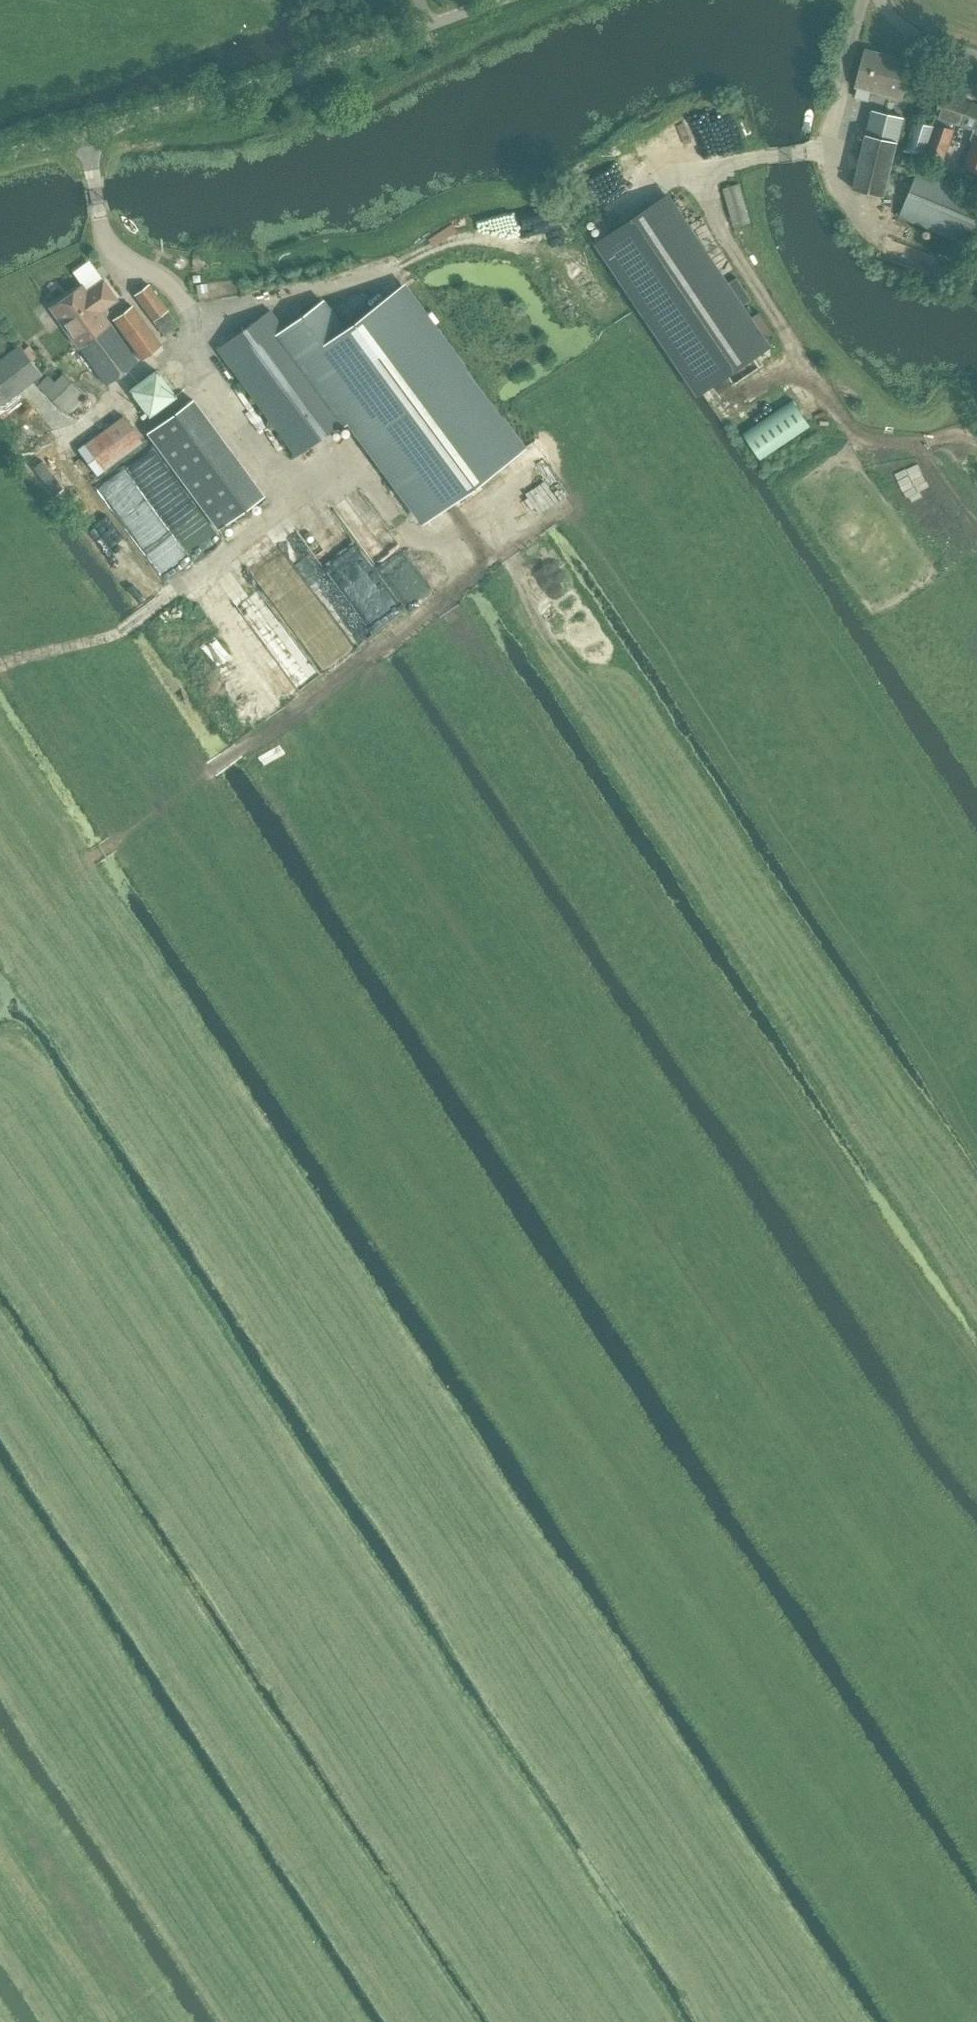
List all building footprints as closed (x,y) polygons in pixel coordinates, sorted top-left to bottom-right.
[(900,99),(910,62),(866,50),(855,87),(900,99)] [(923,153),(945,160),(958,125),(973,130),(970,139),(972,140),(963,167),(976,172),(976,105),(943,92),(932,127),(923,153)] [(866,134),(853,189),(885,196),(897,142),(896,141),(902,118),(872,111),(867,134),(866,134)] [(908,114),(907,117),(909,121),(913,122),(916,120),(917,116),(915,113),(911,112),(908,114)] [(915,122),(908,148),(923,153),(932,127),(915,122)] [(976,236),(976,196),(918,172),(900,215),(973,245),(976,236)] [(739,186),(723,191),(733,228),(750,224),(739,186)] [(667,194),(600,237),(698,390),(765,347),(667,194)] [(114,298),(100,279),(84,291),(79,284),(48,307),(103,384),(135,361),(98,310),(114,298)] [(161,333),(176,322),(147,283),(132,294),(161,333)] [(321,299),(285,325),(352,417),(425,519),(522,449),(403,284),(342,328),(321,299)] [(140,357),(159,344),(130,304),(111,318),(140,357)] [(295,458),(352,417),(285,325),(273,308),(217,350),(295,458)] [(41,374),(32,362),(24,351),(19,345),(0,359),(0,406),(41,374)] [(29,348),(24,351),(32,362),(37,358),(29,348)] [(48,375),(37,386),(47,396),(66,414),(84,396),(63,375),(55,382),(48,375)] [(264,494),(192,398),(145,433),(216,529),(264,494)] [(792,400),(743,433),(761,460),(810,426),(792,400)] [(82,444),(76,449),(95,474),(101,470),(140,441),(121,416),(82,444)]
